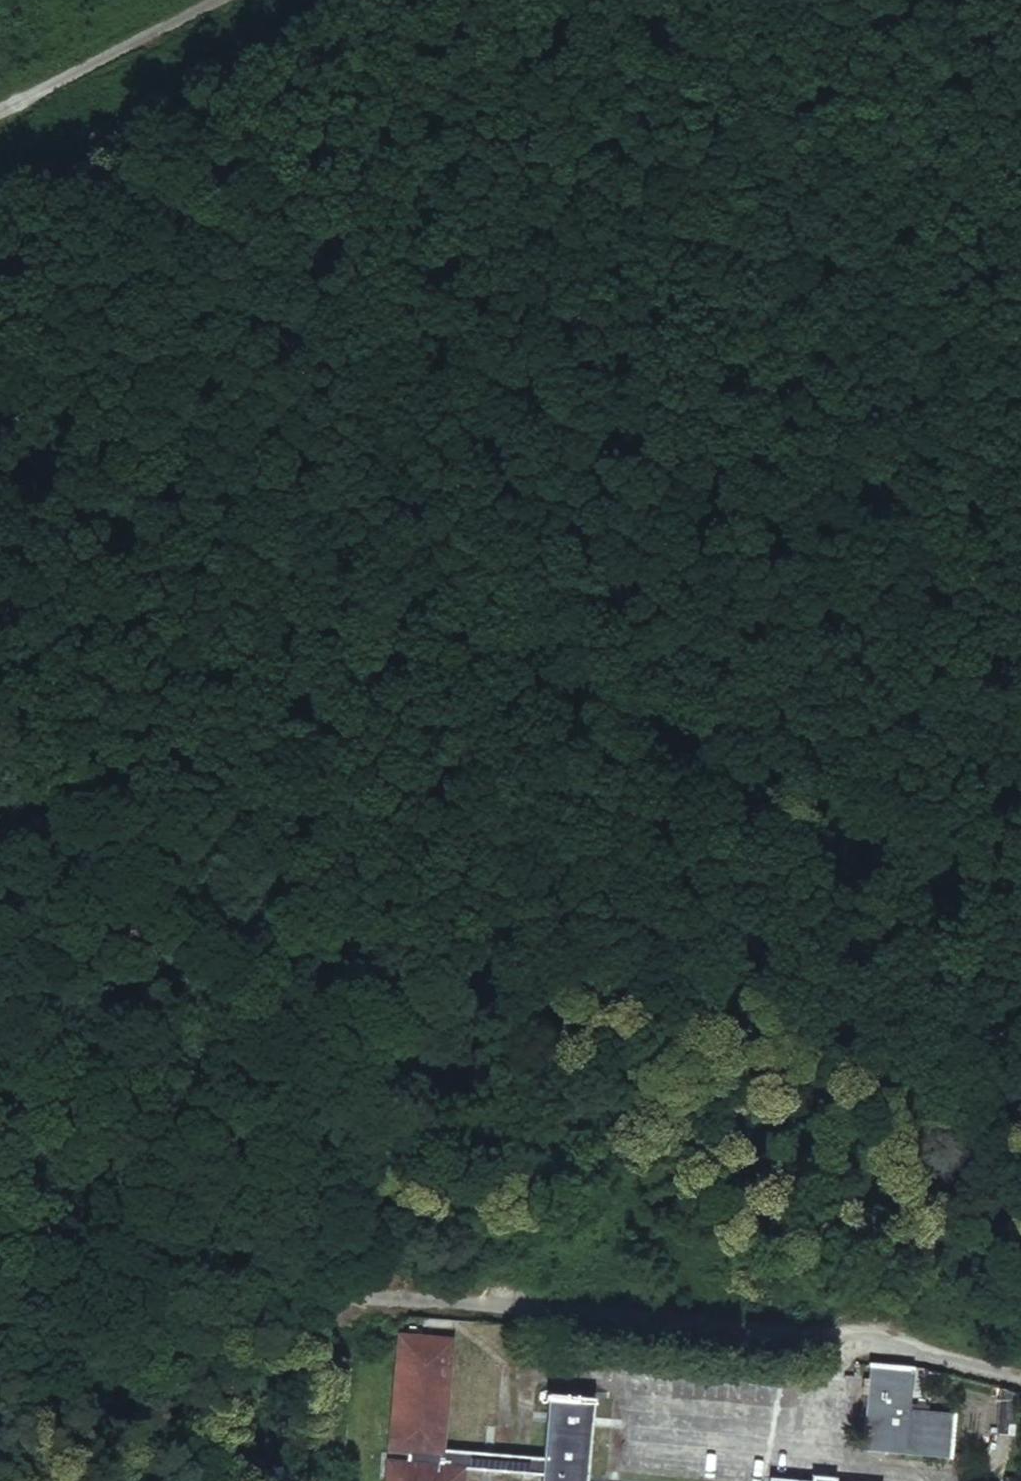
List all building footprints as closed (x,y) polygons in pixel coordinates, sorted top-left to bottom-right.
[(403,1333),(387,1448),(438,1453),(453,1337),(403,1333)] [(916,1380),(872,1374),(863,1445),(893,1450),(889,1460),(952,1467),(959,1426),(910,1418),(916,1380)] [(539,1480),(584,1480),(593,1395),(548,1391),(539,1480)] [(383,1480),(461,1480),(462,1471),(386,1463),(383,1480)]
